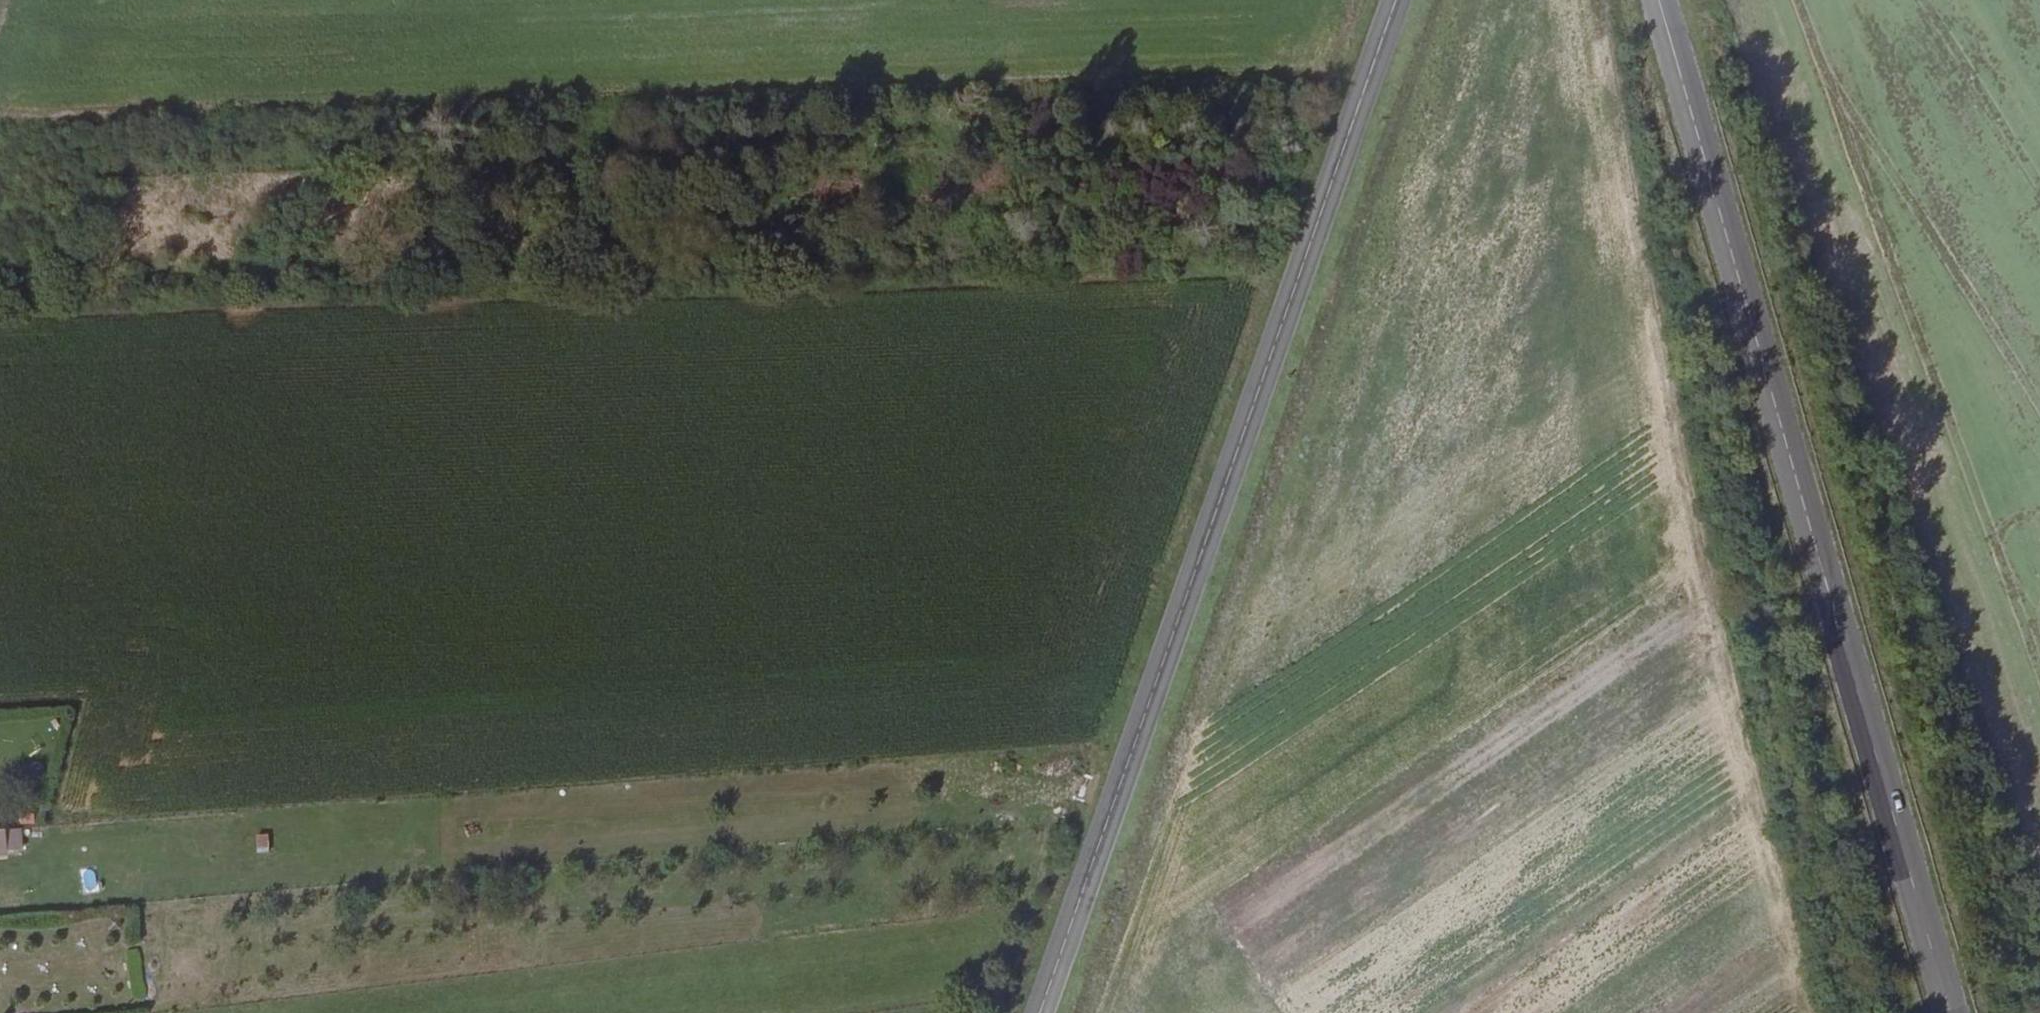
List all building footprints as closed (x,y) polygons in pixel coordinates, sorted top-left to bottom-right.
[(11,828),(0,829),(0,846),(13,845),(11,828)] [(257,852),(271,850),(268,832),(254,834),(257,852)]
